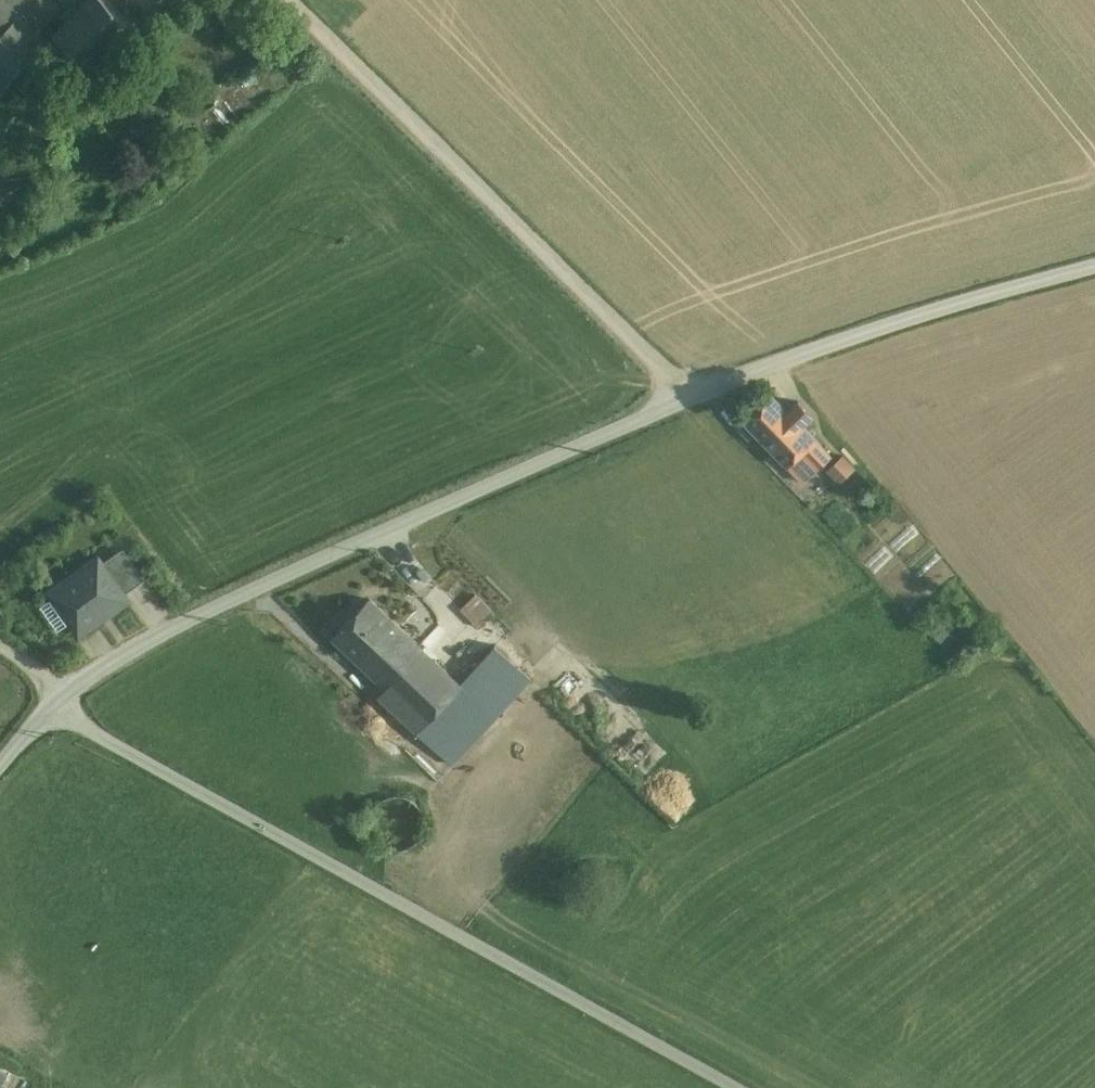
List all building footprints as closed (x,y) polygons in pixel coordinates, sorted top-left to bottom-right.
[(9,0),(0,0),(0,73),(10,83),(50,42),(21,13),(9,0)] [(21,13),(33,0),(9,0),(21,13)] [(75,10),(70,6),(62,14),(67,19),(53,33),(90,71),(135,26),(108,0),(85,0),(75,10)] [(0,73),(0,92),(10,83),(0,73)] [(787,411),(771,394),(742,420),(787,465),(800,453),(815,468),(830,454),(802,425),(812,415),(798,401),(787,411)] [(842,455),(826,470),(838,482),(854,467),(842,455)] [(145,579),(123,548),(101,563),(124,595),(145,579)] [(98,558),(69,579),(72,583),(54,596),(54,597),(40,606),(57,630),(70,621),(76,629),(97,614),(96,612),(103,607),(108,614),(127,599),(124,595),(101,563),(98,558)] [(492,611),(474,594),(460,608),(477,626),(492,611)] [(370,598),(334,637),(357,659),(394,620),(370,598)] [(459,682),(394,620),(357,659),(381,681),(374,689),(433,744),(475,699),(477,698),(459,682)] [(495,643),(459,682),(477,698),(475,699),(494,717),(531,678),(495,643)] [(475,699),(433,744),(452,762),(494,717),(475,699)]
